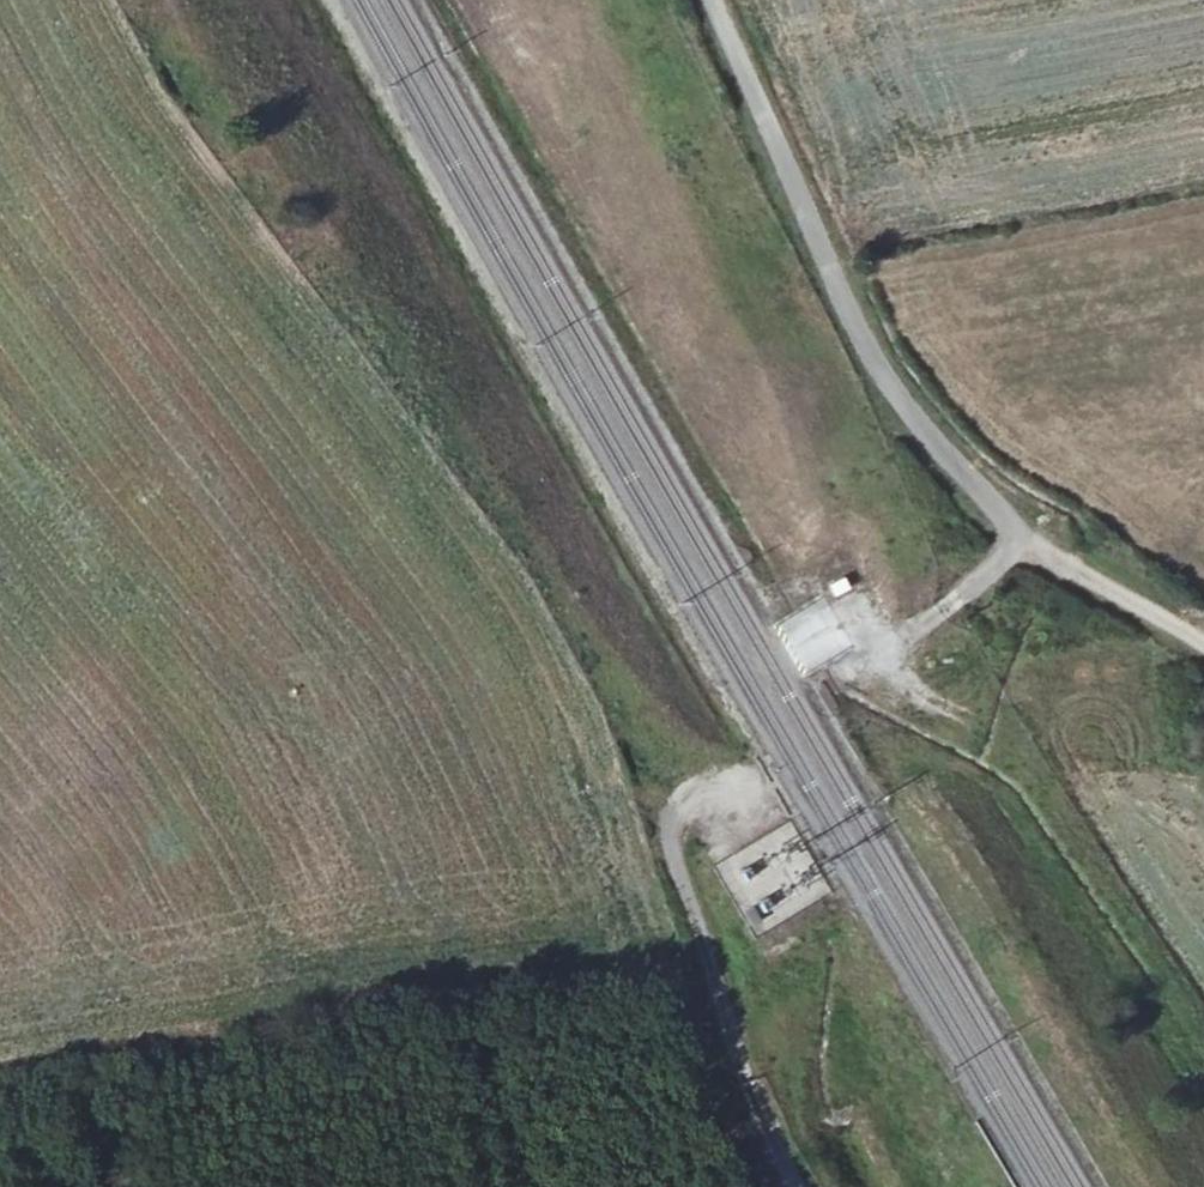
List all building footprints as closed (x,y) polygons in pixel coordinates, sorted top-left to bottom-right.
[(804,678),(854,646),(822,594),(771,625),(804,678)]
